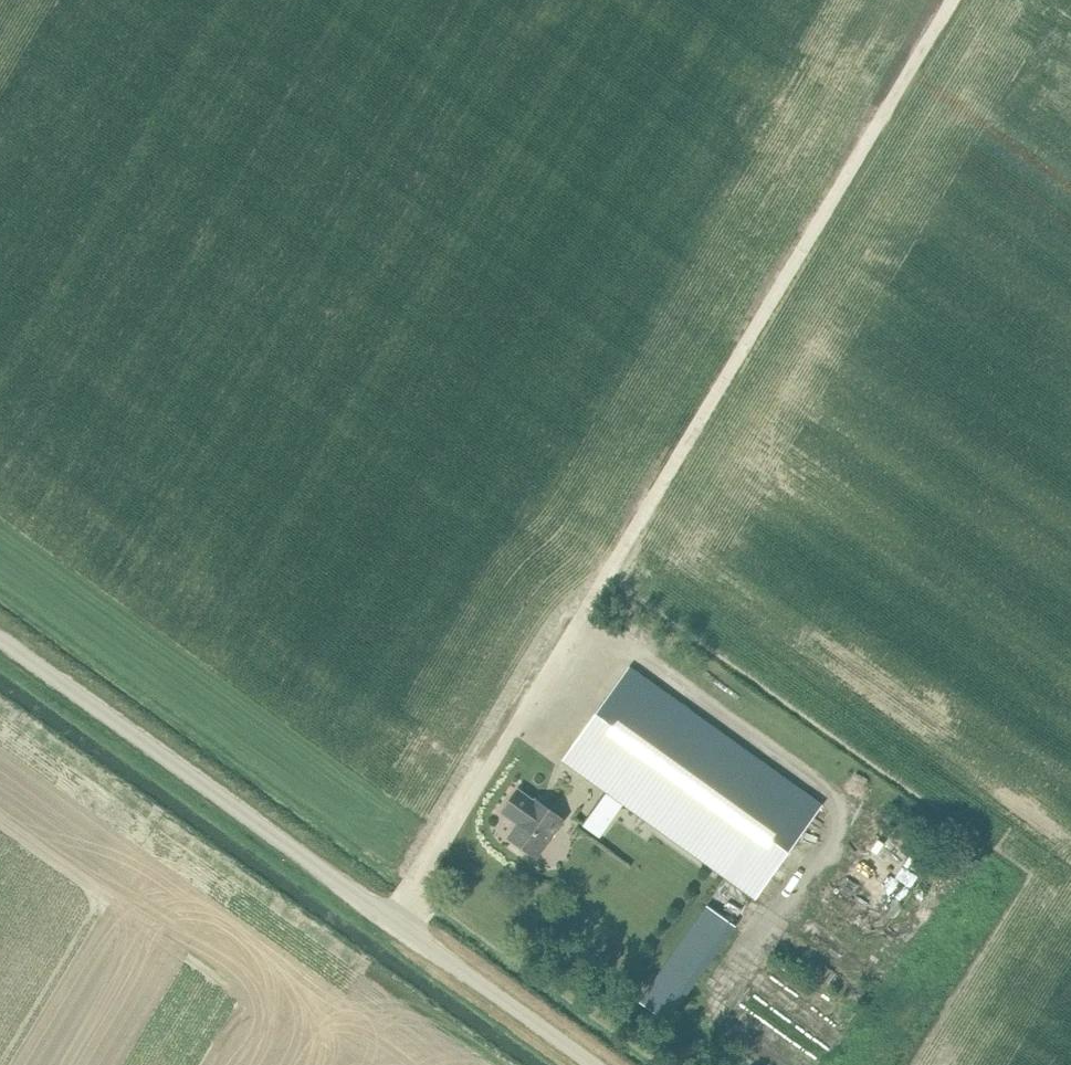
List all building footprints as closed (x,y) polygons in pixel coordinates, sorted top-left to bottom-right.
[(756,898),(823,805),(630,668),(563,761),(756,898)] [(535,801),(519,790),(502,812),(518,824),(508,837),(537,858),(564,820),(536,800),(535,801)] [(668,1021),(735,926),(708,906),(640,1002),(668,1021)]
